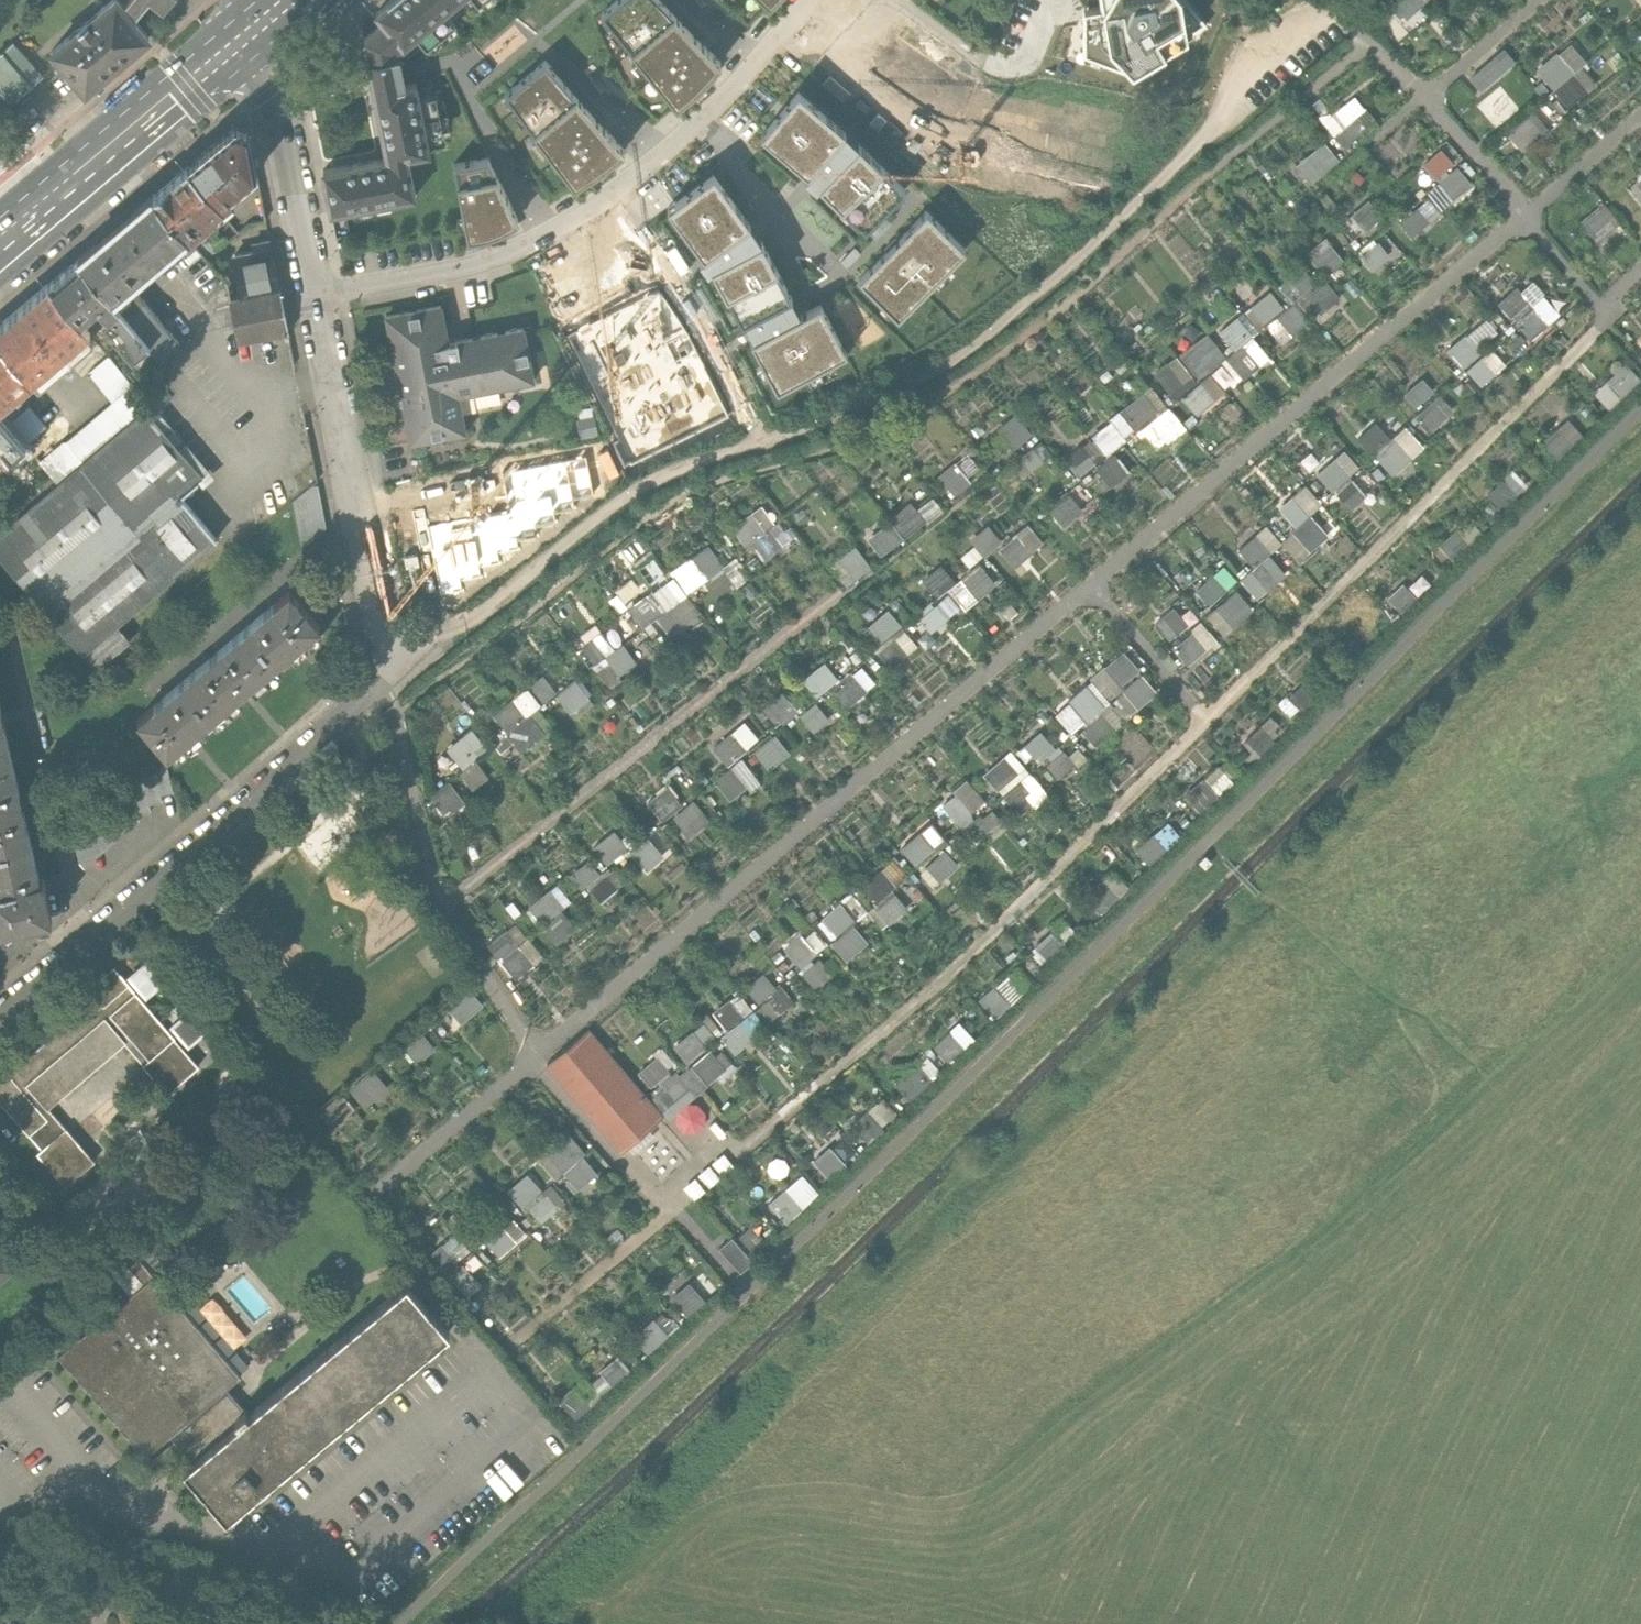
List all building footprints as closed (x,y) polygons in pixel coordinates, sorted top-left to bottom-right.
[(119,0),(111,0),(52,51),(63,63),(64,67),(67,71),(71,76),(75,78),(86,91),(149,37),(133,17),(123,5),(119,0)] [(123,5),(133,17),(146,0),(127,0),(123,5)] [(457,1),(456,0),(391,0),(376,13),(384,22),(404,45),(457,1)] [(661,0),(616,0),(601,13),(676,106),(696,91),(711,75),(721,63),(661,0)] [(1083,9),(1083,22),(1083,52),(1131,70),(1165,50),(1187,37),(1206,25),(1185,0),(1100,0),(1101,6),(1083,9)] [(363,39),(368,64),(399,58),(398,51),(404,45),(384,22),(363,39)] [(1107,166),(1119,116),(1068,106),(1066,114),(977,94),(897,32),(872,64),(926,112),(969,124),(967,130),(1058,149),(1056,156),(1107,166)] [(13,41),(0,53),(0,93),(10,103),(9,104),(10,106),(44,76),(42,75),(13,43),(14,42),(13,41)] [(1541,62),(1553,84),(1591,65),(1580,42),(1541,62)] [(1504,50),(1471,79),(1480,90),(1513,61),(1504,50)] [(368,64),(377,111),(420,103),(416,82),(405,85),(399,58),(368,64)] [(624,151),(545,60),(505,94),(574,186),(600,170),(624,151)] [(798,90),(761,134),(808,175),(813,169),(818,174),(824,179),(819,185),(865,230),(905,189),(852,137),(851,136),(798,90)] [(1360,96),(1332,120),(1350,142),(1379,117),(1360,96)] [(430,152),(420,103),(377,111),(387,157),(408,156),(430,152)] [(1532,120),(1518,134),(1529,146),(1544,132),(1532,120)] [(236,125),(189,165),(217,206),(221,211),(235,200),(231,194),(257,173),(248,130),(236,125)] [(1328,138),(1300,163),(1317,181),(1344,156),(1328,138)] [(1450,147),(1427,158),(1437,178),(1460,167),(1450,147)] [(415,196),(408,156),(387,157),(323,170),(331,213),(345,210),(415,196)] [(518,220),(489,158),(453,164),(466,230),(467,238),(494,233),(518,220)] [(189,165),(153,195),(187,234),(190,238),(204,226),(221,211),(217,206),(189,165)] [(1432,189),(1445,208),(1478,184),(1465,165),(1432,189)] [(713,173),(667,208),(704,258),(710,253),(714,259),(719,264),(711,268),(742,325),(747,323),(752,333),(754,336),(756,339),(751,342),(777,390),(847,353),(821,305),(801,315),(796,306),(791,296),(761,241),(755,232),(750,224),(713,173)] [(153,195),(113,229),(146,268),(187,234),(153,195)] [(1373,197),(1342,221),(1365,249),(1362,252),(1376,270),(1397,253),(1380,232),(1393,222),(1373,197)] [(1601,239),(1624,222),(1609,201),(1585,219),(1601,239)] [(1417,236),(1435,219),(1421,205),(1403,221),(1417,236)] [(926,210),(859,279),(898,317),(965,248),(926,210)] [(128,283),(146,268),(113,229),(78,259),(111,298),(128,283)] [(1334,237),(1312,248),(1325,272),(1347,261),(1334,237)] [(235,255),(243,297),(280,290),(270,242),(252,245),(253,251),(235,255)] [(619,249),(575,278),(631,374),(668,450),(728,420),(687,341),(659,300),(647,306),(638,293),(644,287),(619,249)] [(78,259),(49,283),(80,319),(97,304),(108,317),(102,323),(132,359),(150,344),(111,298),(78,259)] [(1280,316),(1297,335),(1344,294),(1330,278),(1319,288),(1301,267),(1282,285),(1297,301),(1280,316)] [(0,325),(0,340),(32,378),(61,354),(66,360),(91,339),(86,333),(89,330),(80,319),(49,283),(0,325)] [(179,343),(128,283),(111,298),(150,344),(161,356),(179,343)] [(1519,320),(1539,302),(1522,283),(1502,302),(1519,320)] [(1236,345),(1289,308),(1276,289),(1223,327),(1236,345)] [(280,290),(243,297),(230,299),(238,342),(288,332),(280,290)] [(1521,321),(1536,338),(1556,322),(1541,304),(1521,321)] [(441,305),(386,316),(410,443),(466,432),(459,396),(534,381),(524,328),(448,343),(441,305)] [(1467,332),(1451,350),(1469,367),(1486,349),(1467,332)] [(1214,333),(1185,353),(1201,377),(1231,357),(1214,333)] [(1258,334),(1228,359),(1246,379),(1275,355),(1258,334)] [(32,378),(0,340),(0,406),(32,378)] [(1470,392),(1506,375),(1495,352),(1459,369),(1470,392)] [(1158,370),(1173,390),(1197,374),(1182,353),(1158,370)] [(134,385),(109,355),(89,372),(114,402),(134,385)] [(1595,393),(1611,409),(1640,380),(1640,378),(1626,363),(1595,393)] [(1202,415),(1232,390),(1217,371),(1187,396),(1202,415)] [(1427,374),(1408,392),(1420,405),(1439,388),(1427,374)] [(66,441),(84,461),(141,413),(150,405),(134,385),(114,402),(66,441)] [(1157,385),(1066,454),(1081,474),(1173,405),(1157,385)] [(1420,414),(1435,430),(1459,407),(1444,391),(1420,414)] [(12,420),(31,441),(52,423),(33,402),(12,420)] [(1145,428),(1164,448),(1191,423),(1173,403),(1145,428)] [(0,534),(0,556),(34,595),(82,652),(114,625),(216,537),(181,494),(199,479),(141,413),(84,461),(0,534)] [(1003,427),(1019,446),(1035,432),(1019,414),(1003,427)] [(1394,414),(1386,424),(1398,434),(1406,423),(1394,414)] [(596,433),(594,418),(577,420),(580,436),(596,433)] [(1567,418),(1539,446),(1558,465),(1586,436),(1567,418)] [(1430,443),(1410,423),(1397,436),(1380,419),(1361,437),(1398,474),(1430,443)] [(1320,473),(1337,490),(1364,464),(1347,447),(1320,473)] [(971,474),(983,464),(970,449),(940,474),(958,495),(976,480),(971,474)] [(1119,451),(1101,466),(1117,485),(1135,470),(1119,451)] [(432,551),(442,604),(593,494),(585,455),(500,472),(505,493),(425,510),(423,500),(411,502),(414,520),(420,553),(432,551)] [(1100,466),(1072,487),(1088,507),(1115,486),(1100,466)] [(1517,468),(1486,497),(1505,516),(1521,501),(1517,497),(1532,483),(1517,468)] [(1354,476),(1338,492),(1356,509),(1371,493),(1354,476)] [(302,546),(326,526),(317,479),(293,500),(302,546)] [(1283,506),(1301,524),(1327,501),(1309,482),(1283,506)] [(1067,525),(1087,509),(1071,489),(1051,505),(1067,525)] [(884,556),(947,506),(937,493),(920,507),(916,501),(870,538),(884,556)] [(763,563),(796,540),(769,501),(736,524),(763,563)] [(1258,565),(1300,526),(1284,509),(1242,548),(1258,565)] [(1286,540),(1305,560),(1335,531),(1316,511),(1286,540)] [(1469,518),(1441,546),(1457,562),(1484,534),(1469,518)] [(1020,567),(1048,539),(1030,521),(1002,549),(1020,567)] [(989,555),(1007,539),(991,522),(974,538),(989,555)] [(711,543),(692,557),(709,580),(728,565),(711,543)] [(978,544),(964,554),(973,565),(986,555),(978,544)] [(1262,598),(1292,571),(1274,551),(1244,578),(1262,598)] [(639,567),(655,588),(671,576),(655,555),(639,567)] [(986,561),(952,586),(969,608),(1002,582),(986,561)] [(926,577),(941,595),(960,580),(945,562),(926,577)] [(728,569),(708,584),(722,601),(741,585),(728,569)] [(1203,587),(1218,600),(1232,584),(1217,571),(1203,587)] [(656,615),(672,635),(702,611),(674,574),(631,608),(644,624),(656,615)] [(1404,582),(1388,597),(1405,613),(1430,589),(1419,577),(1409,587),(1404,582)] [(1228,633),(1259,609),(1244,589),(1213,613),(1228,633)] [(155,703),(138,718),(167,754),(188,736),(243,689),(298,642),(319,625),(289,590),(155,703)] [(923,614),(935,631),(966,608),(954,591),(923,614)] [(1180,604),(1159,617),(1172,638),(1193,625),(1180,604)] [(886,639),(906,623),(893,606),(873,623),(886,639)] [(1176,645),(1194,664),(1223,637),(1205,618),(1176,645)] [(128,641),(114,625),(82,652),(96,668),(128,641)] [(893,664),(923,647),(911,626),(881,643),(893,664)] [(584,643),(596,661),(617,648),(605,630),(584,643)] [(632,646),(597,658),(606,683),(641,671),(632,646)] [(1130,649),(1057,709),(1074,730),(1147,670),(1130,649)] [(808,681),(825,695),(843,672),(826,659),(808,681)] [(851,704),(873,693),(860,667),(838,678),(851,704)] [(1149,673),(1086,724),(1100,742),(1163,692),(1149,673)] [(549,675),(534,683),(544,702),(559,693),(549,675)] [(559,695),(577,715),(597,697),(579,677),(559,695)] [(1306,677),(1278,703),(1295,721),(1323,695),(1306,677)] [(495,713),(509,730),(544,702),(531,685),(495,713)] [(790,691),(769,705),(782,725),(803,710),(790,691)] [(818,731),(835,717),(820,699),(803,713),(818,731)] [(50,916),(43,885),(41,878),(39,879),(21,800),(2,717),(0,707),(0,927),(50,916)] [(1272,714),(1243,742),(1259,760),(1289,732),(1272,714)] [(507,754),(541,733),(530,716),(496,737),(507,754)] [(732,765),(764,737),(748,718),(716,746),(732,765)] [(1083,725),(1077,731),(1086,741),(1074,752),(1070,747),(1051,764),(1064,778),(1101,744),(1083,725)] [(1043,728),(1028,743),(1050,764),(1065,748),(1043,728)] [(461,768),(489,754),(477,729),(449,742),(461,768)] [(758,749),(773,768),(795,752),(780,732),(758,749)] [(1005,793),(1035,769),(1017,747),(987,771),(1005,793)] [(477,789),(496,773),(482,757),(463,773),(477,789)] [(748,757),(718,778),(735,802),(765,780),(748,757)] [(173,792),(166,762),(75,839),(80,862),(84,867),(117,840),(116,833),(129,831),(128,822),(140,820),(139,813),(151,811),(150,803),(163,801),(162,794),(173,792)] [(1205,776),(1185,795),(1205,815),(1224,796),(1205,776)] [(973,778),(945,799),(962,822),(990,801),(973,778)] [(666,820),(687,803),(670,783),(650,801),(666,820)] [(695,799),(677,816),(694,835),(712,818),(695,799)] [(935,820),(905,847),(919,862),(949,836),(935,820)] [(1167,820),(1136,848),(1151,866),(1183,837),(1167,820)] [(610,861),(631,847),(618,829),(598,844),(610,861)] [(652,869),(670,854),(653,834),(635,849),(652,869)] [(921,863),(925,868),(952,844),(948,839),(921,863)] [(574,871),(602,904),(627,882),(616,870),(631,857),(644,872),(649,868),(631,847),(612,864),(599,849),(574,871)] [(925,871),(939,886),(964,862),(951,847),(925,871)] [(913,905),(894,885),(909,871),(896,857),(867,883),(882,899),(872,909),(889,928),(913,905)] [(1111,871),(1080,898),(1096,916),(1127,889),(1111,871)] [(857,889),(820,920),(836,938),(872,908),(857,889)] [(553,890),(525,911),(551,946),(579,925),(553,890)] [(1067,918),(1029,954),(1044,969),(1081,933),(1067,918)] [(851,960),(874,940),(858,921),(835,940),(851,960)] [(517,922),(485,947),(514,984),(546,959),(517,922)] [(805,966),(832,944),(816,925),(789,948),(805,966)] [(10,1074),(3,1065),(0,1067),(0,1100),(44,1150),(39,1154),(67,1186),(96,1161),(50,1109),(126,1042),(170,1092),(200,1066),(115,968),(91,989),(99,998),(10,1074)] [(762,1000),(781,987),(770,972),(752,986),(762,1000)] [(1007,972),(978,998),(995,1018),(1024,992),(1007,972)] [(785,986),(765,1000),(774,1013),(795,999),(785,986)] [(470,989),(449,1008),(463,1024),(485,1005),(470,989)] [(743,991),(718,1009),(731,1028),(757,1011),(743,991)] [(717,1035),(727,1030),(719,1009),(708,1013),(717,1035)] [(962,1020),(933,1047),(948,1063),(977,1037),(962,1020)] [(699,1024),(673,1046),(688,1063),(714,1040),(699,1024)] [(422,1029),(402,1046),(418,1065),(438,1047),(422,1029)] [(593,1032),(549,1069),(624,1156),(667,1119),(651,1100),(593,1032)] [(665,1088),(651,1100),(667,1119),(710,1085),(693,1065),(684,1072),(663,1047),(636,1070),(652,1088),(658,1081),(665,1088)] [(711,1049),(693,1065),(710,1085),(735,1063),(723,1049),(717,1055),(711,1049)] [(929,1056),(897,1085),(912,1102),(944,1072),(929,1056)] [(375,1068),(351,1089),(367,1106),(390,1086),(375,1068)] [(342,1096),(315,1120),(328,1135),(355,1111),(342,1096)] [(884,1096),(856,1121),(873,1139),(901,1114),(884,1096)] [(549,1140),(534,1153),(556,1179),(564,1172),(580,1190),(600,1172),(586,1156),(590,1153),(570,1130),(554,1145),(549,1140)] [(845,1135),(814,1162),(829,1178),(859,1151),(845,1135)] [(531,1171),(508,1191),(537,1224),(559,1204),(531,1171)] [(800,1176),(770,1203),(788,1222),(805,1206),(801,1202),(813,1191),(800,1176)] [(515,1219),(483,1246),(497,1261),(528,1234),(515,1219)] [(751,1227),(738,1239),(753,1255),(766,1244),(751,1227)] [(732,1239),(720,1250),(741,1273),(753,1263),(732,1239)] [(15,1258),(0,1241),(0,1271),(15,1258)] [(153,1275),(57,1357),(145,1460),(170,1439),(227,1390),(241,1378),(153,1275)] [(195,1462),(182,1473),(207,1502),(226,1524),(256,1499),(263,1493),(450,1334),(406,1283),(249,1416),(195,1462)] [(690,1283),(668,1302),(687,1323),(708,1304),(690,1283)] [(662,1311),(628,1343),(645,1360),(678,1328),(662,1311)] [(619,1356),(586,1383),(603,1403),(635,1376),(619,1356)] [(578,1387),(558,1405),(578,1428),(598,1410),(578,1387)] [(236,1401),(227,1390),(170,1439),(173,1443),(148,1465),(153,1470),(158,1476),(187,1452),(195,1462),(249,1416),(236,1401)]
